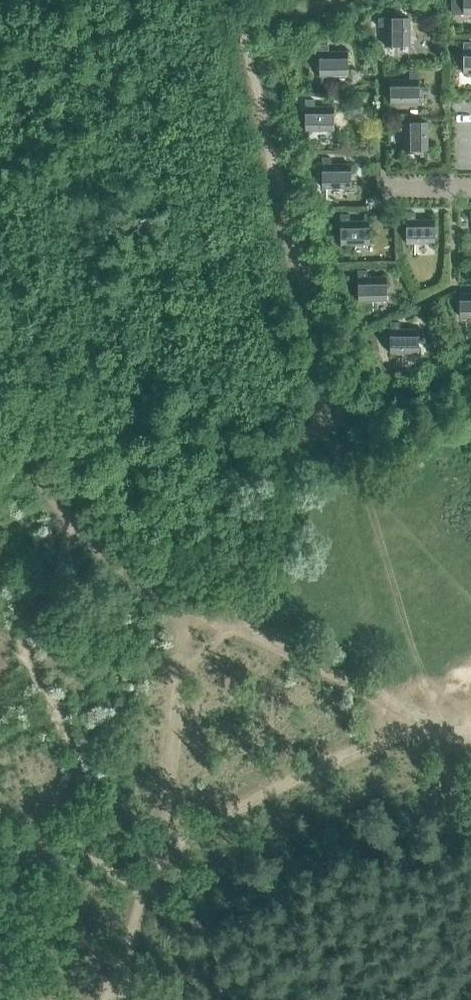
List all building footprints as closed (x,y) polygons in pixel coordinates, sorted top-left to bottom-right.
[(462,15),(470,14),(470,0),(462,0),(462,15)] [(408,47),(408,18),(376,18),(376,27),(383,27),(383,47),(408,47)] [(462,74),(470,73),(470,41),(461,41),(462,74)] [(317,44),(318,76),(347,75),(346,51),(328,51),(328,44),(317,44)] [(388,104),(403,104),(417,104),(417,72),(409,72),(409,80),(388,79),(388,104)] [(303,99),(304,131),(333,130),(333,105),(313,106),(313,99),(303,99)] [(427,150),(426,121),(396,123),(396,132),(401,131),(402,151),(427,150)] [(320,157),(321,189),(349,188),(349,163),(330,163),(330,157),(320,157)] [(403,212),(404,244),(434,243),(433,218),(415,219),(415,212),(403,212)] [(338,214),(339,245),(368,244),(367,219),(349,220),(349,214),(338,214)] [(385,302),(385,275),(366,276),(366,270),(356,270),(357,302),(385,302)] [(458,317),(470,317),(470,292),(458,292),(458,317)] [(419,354),(418,328),(399,328),(398,322),(388,322),(389,355),(419,354)]
